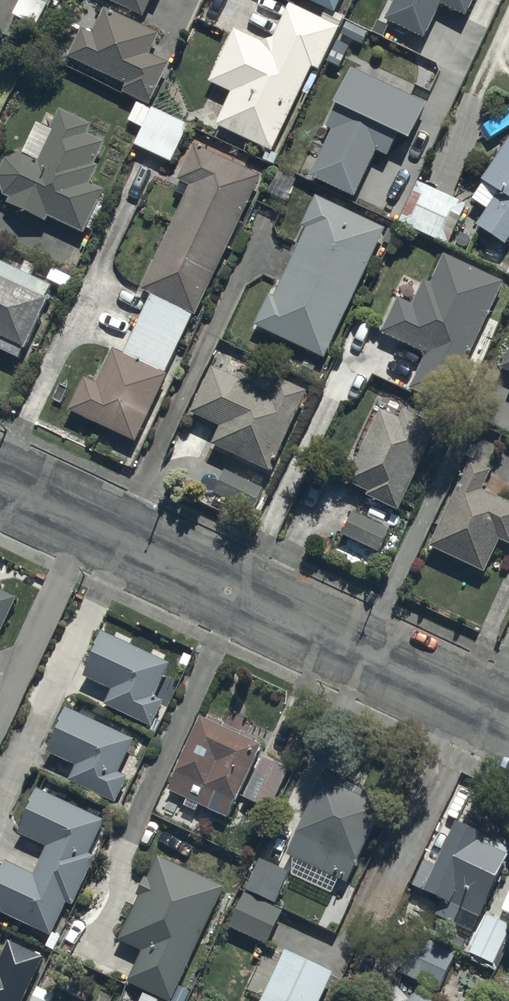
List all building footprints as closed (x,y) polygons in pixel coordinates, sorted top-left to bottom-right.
[(5,37),(28,48),(47,7),(31,0),(23,0),(5,37)] [(144,19),(153,1),(157,3),(159,0),(102,0),(144,19)] [(340,30),(345,20),(337,16),(344,0),(302,0),(326,11),(320,22),(340,30)] [(372,33),(416,54),(433,17),(395,0),(387,0),(372,33)] [(453,16),(461,0),(418,0),(453,16)] [(340,30),(320,22),(291,8),(271,49),(234,31),(208,84),(229,95),(214,125),(272,153),(304,89),(311,93),(335,39),(340,30)] [(81,31),(68,60),(126,87),(122,95),(149,107),(168,66),(149,57),(158,38),(104,12),(93,36),(81,31)] [(333,131),(310,178),(355,200),(377,154),(388,159),(398,138),(410,143),(427,107),(351,71),(334,107),(337,108),(327,129),(333,131)] [(188,127),(152,110),(135,148),(171,164),(188,127)] [(35,162),(23,156),(6,159),(0,173),(0,187),(3,197),(9,200),(12,208),(45,224),(48,218),(84,235),(104,192),(91,186),(98,169),(95,167),(99,159),(101,161),(106,150),(103,149),(105,144),(88,136),(92,128),(58,112),(56,116),(47,112),(39,129),(49,133),(35,162)] [(482,182),(484,184),(472,202),(487,211),(476,227),(506,248),(508,243),(508,144),(482,182)] [(84,378),(68,413),(137,445),(168,378),(165,377),(193,317),(196,319),(262,178),(197,147),(180,183),(191,187),(141,292),(151,296),(123,356),(114,352),(99,385),(84,378)] [(467,207),(417,184),(398,224),(448,248),(467,207)] [(269,295),(254,327),(325,361),(385,232),(315,200),(302,228),(308,230),(276,298),(269,295)] [(398,300),(381,334),(425,356),(409,389),(453,412),(475,367),(467,363),(505,287),(446,257),(431,286),(425,283),(413,308),(398,300)] [(20,363),(24,353),(26,354),(51,304),(45,301),(51,289),(0,263),(0,264),(0,353),(20,363)] [(213,369),(190,416),(220,430),(211,448),(270,476),(309,395),(279,380),(271,397),(213,369)] [(379,413),(345,485),(368,496),(366,499),(398,514),(439,427),(405,412),(400,423),(379,413)] [(428,549),(484,576),(500,544),(508,548),(508,507),(482,494),(492,475),(469,464),(428,549)] [(264,490),(225,472),(215,495),(254,512),(264,490)] [(390,532),(352,514),(341,537),(378,555),(390,532)] [(16,600),(0,593),(3,588),(0,586),(0,634),(16,600)] [(169,666),(101,633),(80,677),(113,693),(106,707),(152,729),(165,703),(154,698),(169,666)] [(135,742),(65,711),(46,755),(77,769),(70,784),(116,805),(128,779),(120,775),(135,742)] [(200,721),(176,773),(178,773),(169,793),(228,821),(236,805),(238,806),(241,799),(270,812),(289,772),(258,758),(262,750),(257,747),(259,743),(209,720),(207,724),(200,721)] [(344,885),(347,887),(386,803),(327,775),(288,858),(294,860),(288,873),(260,860),(245,891),(275,905),(289,875),(338,898),(344,885)] [(37,790),(16,833),(46,848),(32,876),(6,863),(0,876),(0,914),(51,940),(68,905),(72,907),(96,859),(90,856),(105,824),(37,790)] [(424,894),(445,904),(442,911),(458,918),(461,911),(482,921),(508,861),(508,858),(508,857),(508,854),(508,849),(455,825),(424,894)] [(157,859),(146,882),(144,881),(129,914),(132,916),(120,942),(142,952),(128,984),(165,1000),(174,1000),(224,889),(157,859)] [(245,895),(229,929),(267,947),(283,913),(245,895)] [(419,936),(400,975),(440,994),(459,956),(419,936)] [(7,938),(0,953),(0,1000),(22,1000),(44,956),(7,938)] [(285,953),(263,1000),(323,1000),(335,976),(285,953)] [(55,996),(38,988),(32,1000),(53,1000),(55,996)] [(419,992),(411,1000),(399,988),(386,1000),(428,1000),(419,992)]
